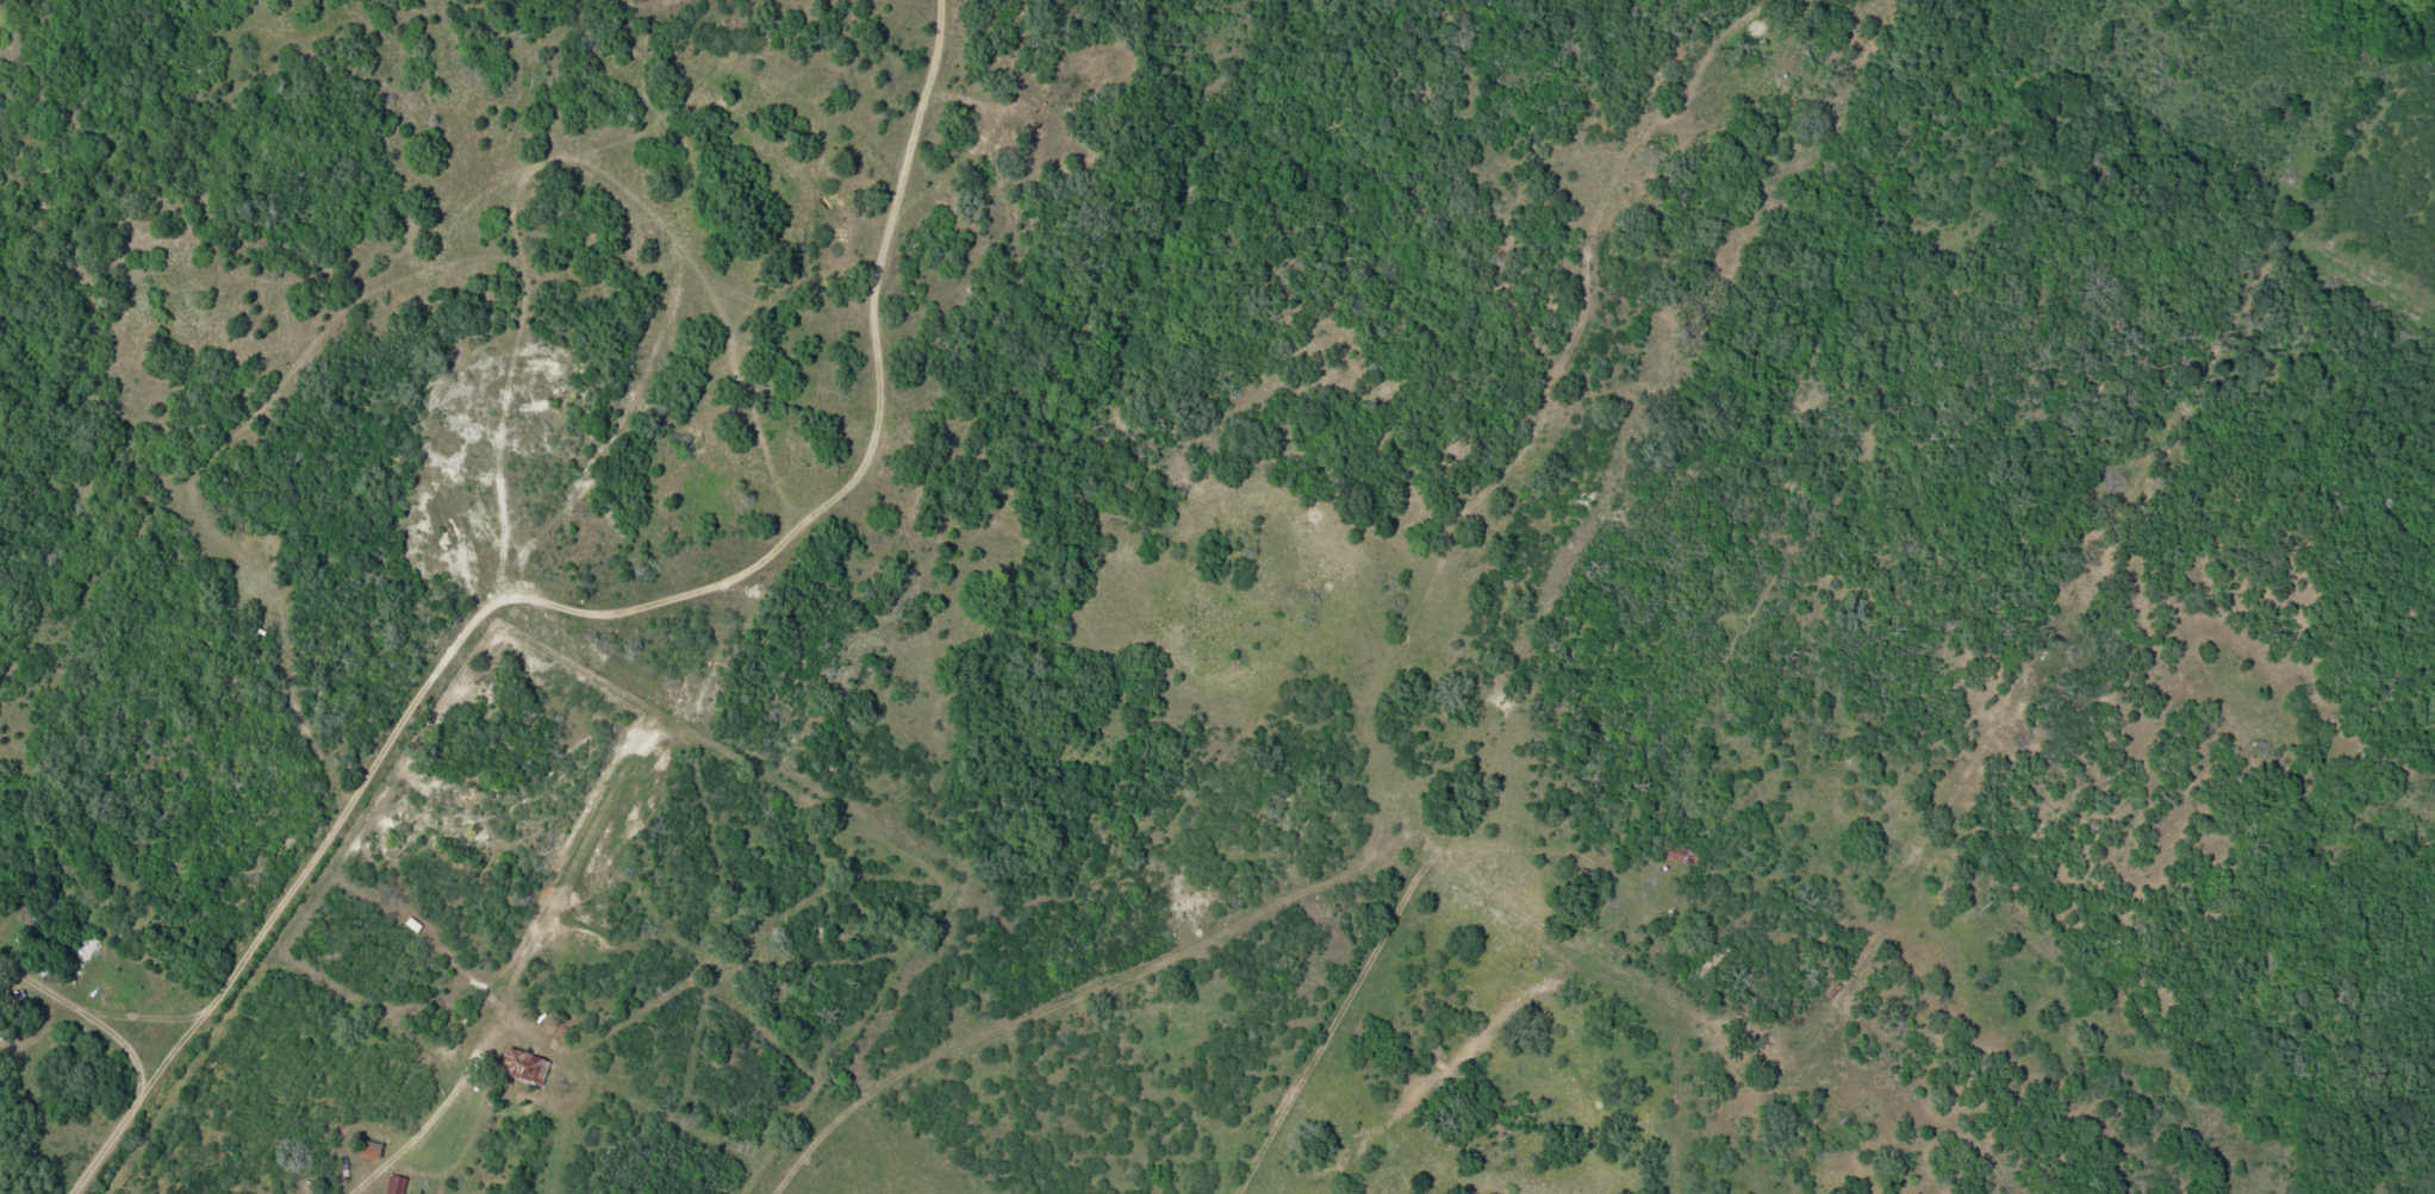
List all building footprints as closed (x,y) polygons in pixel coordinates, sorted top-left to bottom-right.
[(551,1062),(508,1047),(499,1072),(541,1087),(551,1062)] [(381,1143),(360,1140),(358,1155),(379,1158),(381,1143)] [(406,1178),(388,1174),(385,1193),(403,1193),(406,1178)]
